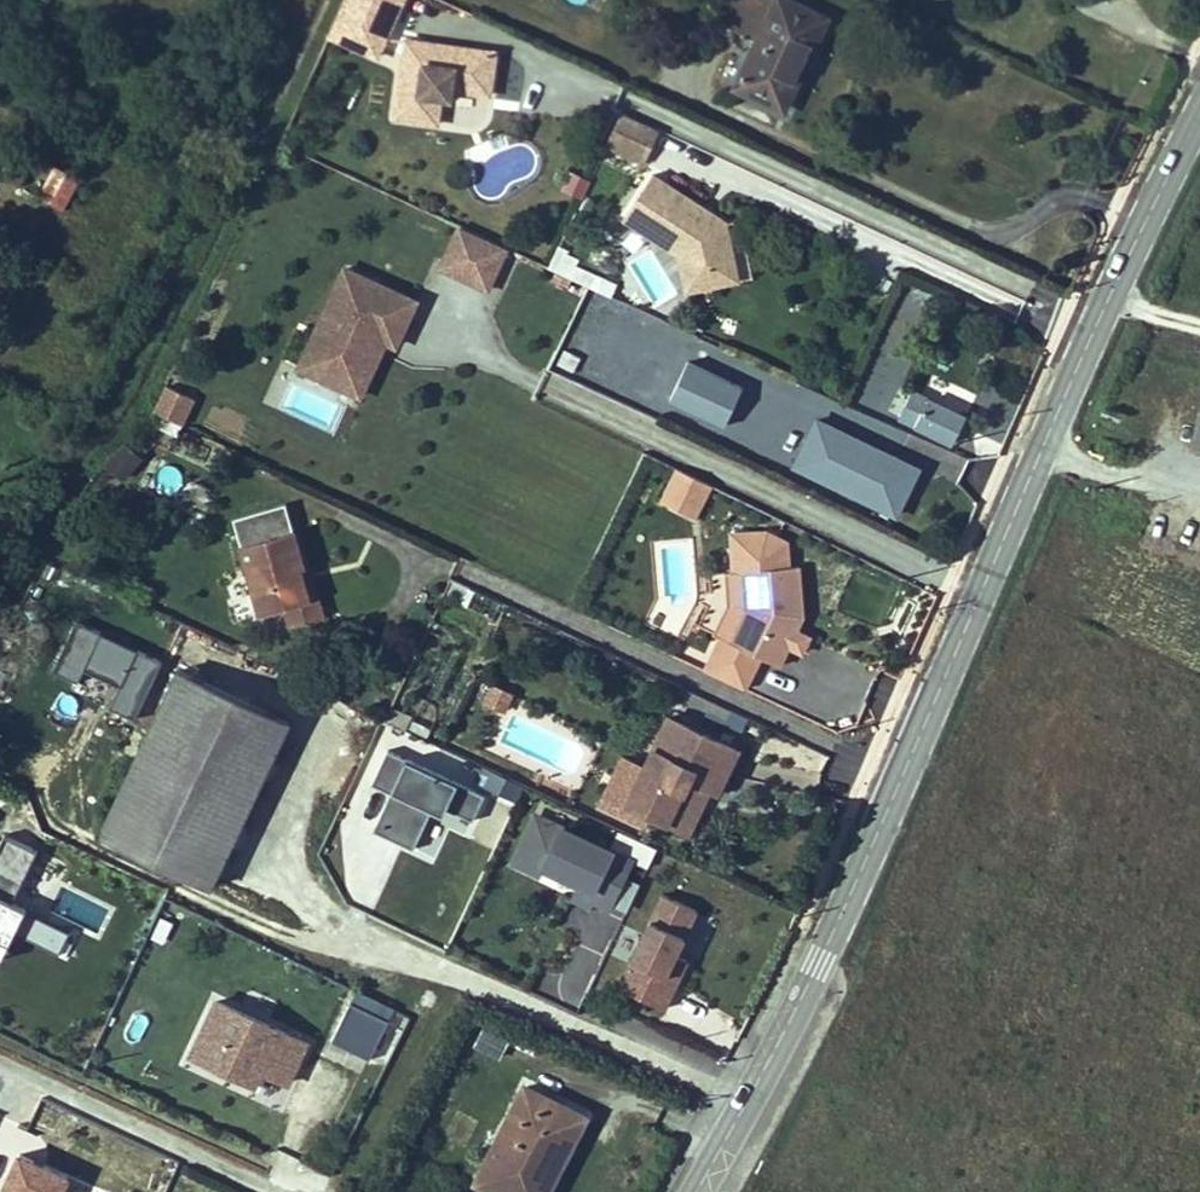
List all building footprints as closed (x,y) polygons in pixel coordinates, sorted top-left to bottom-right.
[(334,23),(382,45),(402,0),(344,0),(334,23)] [(717,22),(758,41),(778,0),(727,0),(717,22)] [(826,18),(787,0),(778,0),(758,41),(737,87),(783,109),(826,18)] [(329,35),(377,57),(382,45),(334,23),(329,35)] [(495,52),(406,40),(395,118),(437,124),(442,88),(490,95),(495,52)] [(732,87),(741,64),(726,58),(717,81),(732,87)] [(639,169),(657,129),(622,113),(603,152),(639,169)] [(50,164),(34,196),(65,211),(80,179),(50,164)] [(568,173),(562,192),(582,199),(589,180),(568,173)] [(622,220),(677,257),(684,294),(740,282),(728,222),(654,173),(622,220)] [(741,220),(728,222),(740,282),(753,279),(741,220)] [(437,274),(492,293),(508,247),(453,228),(437,274)] [(586,269),(577,265),(580,259),(564,252),(556,270),(580,282),(586,269)] [(396,345),(416,301),(345,269),(299,368),(343,388),(369,333),(388,342),(396,345)] [(904,275),(863,368),(898,384),(939,290),(904,275)] [(369,333),(343,388),(363,397),(388,342),(369,333)] [(745,383),(692,357),(674,393),(727,420),(745,383)] [(184,426),(195,399),(163,386),(151,413),(184,426)] [(913,427),(928,395),(912,387),(896,419),(913,427)] [(928,395),(913,427),(953,446),(969,415),(928,395)] [(898,454),(821,416),(797,465),(874,503),(898,454)] [(106,470),(127,482),(143,455),(121,443),(106,470)] [(898,454),(874,503),(897,514),(921,465),(898,454)] [(702,489),(681,478),(673,496),(693,505),(702,489)] [(288,503),(233,519),(240,543),(295,528),(288,503)] [(240,543),(261,615),(284,608),(312,600),(303,568),(306,567),(295,528),(240,543)] [(310,566),(303,568),(312,600),(284,608),(289,625),(324,615),(310,566)] [(799,566),(744,570),(747,606),(730,642),(780,665),(803,616),(799,566)] [(50,679),(141,714),(161,660),(70,625),(50,679)] [(179,671),(102,834),(212,886),(290,723),(179,671)] [(491,683),(483,702),(506,712),(515,693),(491,683)] [(741,752),(665,716),(643,764),(625,802),(652,814),(671,824),(693,777),(723,791),(741,752)] [(485,794),(388,748),(372,783),(391,792),(373,829),(414,848),(433,806),(444,812),(447,807),(473,820),(485,794)] [(625,802),(643,764),(627,757),(605,802),(648,823),(652,814),(625,802)] [(487,771),(480,786),(516,801),(522,786),(487,771)] [(526,858),(543,820),(535,817),(514,862),(577,893),(581,884),(526,858)] [(577,893),(609,907),(622,878),(630,861),(543,820),(526,858),(581,884),(577,893)] [(4,954),(22,920),(11,915),(37,864),(5,847),(0,856),(0,951),(4,954)] [(622,878),(609,907),(625,915),(639,886),(622,878)] [(696,910),(662,894),(618,987),(664,1008),(687,960),(675,954),(696,910)] [(150,938),(164,944),(174,919),(160,913),(150,938)] [(386,1067),(409,1016),(354,992),(331,1043),(386,1067)] [(216,999),(190,1054),(255,1085),(262,1070),(289,1083),(308,1043),(216,999)] [(469,1026),(459,1045),(478,1055),(488,1035),(469,1026)] [(494,1191),(548,1191),(561,1167),(578,1134),(587,1117),(525,1085),(476,1183),(494,1191)] [(578,1134),(561,1167),(588,1182),(606,1149),(578,1134)]
